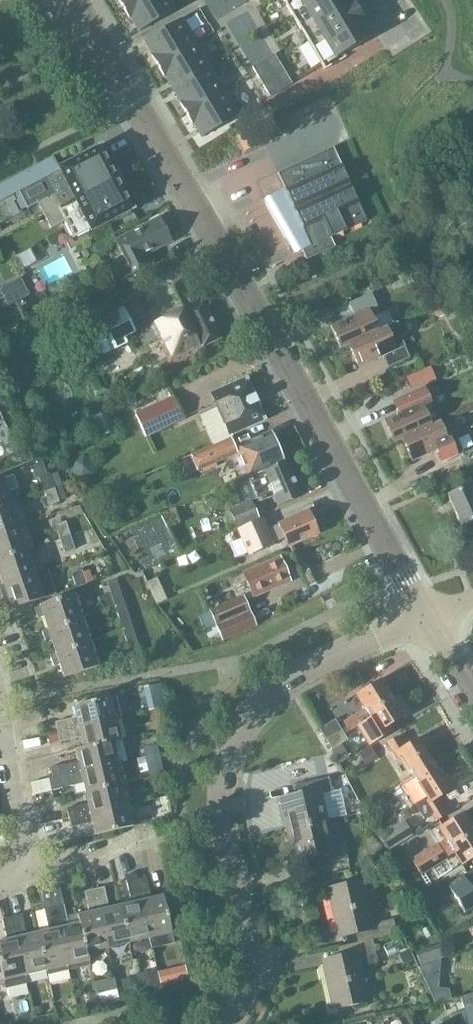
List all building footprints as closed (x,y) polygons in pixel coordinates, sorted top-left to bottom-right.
[(123,8),(130,19),(131,19),(138,31),(138,32),(176,9),(176,8),(175,9),(170,0),(136,0),(123,8)] [(322,66),(372,37),(372,35),(371,36),(364,23),(365,23),(351,0),(350,0),(283,0),(322,66)] [(158,66),(196,43),(182,20),(182,19),(144,41),(144,42),(145,42),(152,54),(151,55),(158,66)] [(173,89),(210,67),(196,43),(158,66),(165,78),(166,77),(173,89)] [(266,89),(270,97),(281,90),(292,84),(292,83),(288,76),(283,69),(279,61),(274,54),(263,60),(252,67),(257,75),(261,82),(266,89)] [(224,91),(210,67),(173,89),(180,101),(179,102),(186,114),(224,91)] [(224,91),(186,114),(193,125),(194,124),(201,136),(201,137),(201,138),(239,115),(239,114),(238,114),(224,91)] [(243,153),(254,148),(247,133),(237,138),(243,153)] [(44,216),(120,176),(115,167),(113,168),(101,145),(58,168),(52,157),(0,185),(0,203),(19,193),(26,208),(37,202),(44,216)] [(277,173),(284,188),(264,200),(293,254),(301,251),(305,261),(334,248),(330,238),(366,222),(333,148),(277,173)] [(125,185),(120,176),(44,216),(51,229),(64,222),(73,239),(90,230),(91,232),(132,210),(132,211),(134,210),(122,186),(125,185)] [(106,268),(114,284),(137,272),(146,267),(141,258),(172,242),(159,218),(128,234),(129,236),(116,242),(125,259),(106,268)] [(383,274),(371,280),(376,291),(388,285),(383,274)] [(20,278),(0,288),(0,290),(9,307),(30,296),(20,278)] [(353,315),(328,326),(338,348),(377,331),(385,327),(393,324),(387,312),(379,316),(369,294),(348,304),(353,315)] [(449,300),(440,304),(445,315),(454,311),(454,309),(450,300),(449,300)] [(138,301),(128,307),(133,317),(144,312),(138,301)] [(178,314),(141,332),(147,344),(157,339),(171,368),(205,352),(203,349),(222,340),(204,304),(179,316),(178,314)] [(123,309),(90,326),(101,348),(134,331),(123,309)] [(377,331),(338,348),(339,350),(347,347),(356,368),(380,357),(386,368),(408,358),(398,338),(402,336),(395,322),(393,324),(385,327),(377,331)] [(436,380),(431,367),(406,378),(411,388),(421,383),(422,385),(436,380)] [(218,406),(201,414),(214,443),(265,420),(246,378),(212,394),(218,406)] [(407,410),(383,421),(393,442),(400,439),(440,422),(424,388),(402,398),(407,410)] [(173,397),(136,414),(146,437),(183,420),(173,397)] [(440,422),(400,439),(401,441),(411,463),(435,452),(440,463),(463,453),(454,432),(446,436),(440,422)] [(11,439),(5,424),(0,426),(0,443),(1,443),(11,439)] [(232,439),(192,455),(199,470),(236,455),(237,457),(243,454),(247,463),(241,466),(246,478),(252,475),(286,460),(272,431),(235,447),(232,439)] [(11,439),(1,443),(7,456),(17,451),(11,439)] [(74,462),(73,472),(81,478),(90,474),(91,463),(83,457),(74,462)] [(299,498),(300,495),(287,465),(284,464),(249,479),(259,503),(275,496),(279,506),(299,498)] [(465,477),(468,483),(472,481),(472,473),(465,477)] [(37,478),(42,493),(52,489),(48,475),(37,478)] [(0,480),(0,507),(12,503),(17,502),(13,491),(8,492),(4,479),(0,480)] [(447,496),(461,526),(472,521),(472,484),(447,496)] [(60,486),(52,489),(42,493),(47,507),(58,504),(58,502),(65,500),(60,486)] [(66,500),(69,510),(85,504),(81,494),(66,500)] [(230,509),(238,527),(258,519),(250,500),(230,509)] [(0,507),(0,533),(20,527),(12,503),(0,507)] [(157,504),(157,533),(170,533),(170,504),(157,504)] [(262,517),(258,519),(238,527),(248,552),(284,537),(288,547),(317,534),(307,511),(278,523),(267,529),(262,517)] [(54,524),(60,540),(71,537),(66,520),(54,524)] [(0,533),(0,560),(28,551),(20,527),(0,533)] [(75,548),(71,537),(60,540),(64,552),(75,548)] [(175,544),(171,547),(176,555),(180,553),(175,544)] [(0,560),(0,575),(3,584),(3,585),(35,574),(28,551),(0,560)] [(280,557),(243,573),(249,588),(253,597),(290,581),(280,557)] [(82,569),(71,572),(76,586),(92,581),(89,570),(83,573),(82,569)] [(0,585),(0,588),(3,598),(6,599),(8,599),(12,609),(55,595),(47,570),(35,574),(3,585),(3,584),(0,585)] [(107,581),(116,608),(125,605),(116,579),(107,581)] [(157,579),(148,583),(152,592),(157,604),(166,599),(157,579)] [(237,593),(234,594),(236,599),(242,597),(243,597),(245,600),(253,597),(249,588),(246,589),(244,586),(236,590),(237,593)] [(43,618),(47,631),(83,619),(76,595),(35,608),(38,619),(43,618)] [(236,599),(210,611),(216,625),(249,611),(245,600),(243,597),(236,599)] [(134,629),(125,605),(116,608),(124,632),(134,629)] [(249,611),(216,625),(216,626),(222,640),(256,626),(249,611)] [(91,643),(83,619),(47,631),(43,632),(47,644),(51,642),(55,654),(51,655),(51,656),(91,643)] [(142,653),(134,629),(124,632),(132,656),(142,653)] [(99,666),(91,643),(51,656),(54,667),(59,665),(64,678),(99,666)] [(365,709),(343,722),(346,727),(349,731),(357,726),(360,725),(357,720),(377,708),(392,699),(381,680),(356,695),(365,709)] [(76,718),(54,724),(56,732),(118,718),(113,696),(73,705),(76,718)] [(377,708),(357,720),(360,725),(357,726),(370,746),(394,731),(390,726),(404,717),(392,699),(377,708)] [(122,740),(118,718),(56,732),(58,742),(80,737),(83,747),(83,748),(114,741),(115,741),(122,740)] [(327,739),(341,730),(335,720),(321,729),(327,739)] [(341,730),(327,739),(333,750),(347,741),(341,730)] [(397,737),(387,743),(396,759),(401,756),(414,777),(434,765),(417,739),(404,747),(397,737)] [(119,762),(115,741),(114,741),(83,748),(83,747),(75,749),(78,761),(50,767),(53,777),(119,762)] [(370,747),(359,754),(366,765),(376,758),(370,747)] [(84,792),(124,783),(119,762),(53,777),(55,787),(82,780),(84,792)] [(414,777),(403,784),(425,820),(432,815),(436,822),(446,816),(436,800),(450,792),(434,765),(414,777)] [(286,830),(328,821),(322,795),(334,792),(330,777),(297,785),(300,799),(280,803),(286,830)] [(69,817),(128,804),(124,783),(84,792),(87,803),(67,808),(69,817)] [(128,804),(69,817),(71,827),(92,823),(94,835),(133,826),(128,804)] [(446,840),(435,847),(434,845),(410,860),(415,869),(472,833),(472,829),(463,813),(439,828),(446,840)] [(405,820),(379,835),(387,852),(414,836),(405,820)] [(328,821),(286,830),(292,857),(311,853),(314,867),(348,859),(345,844),(333,847),(328,821)] [(415,869),(421,877),(431,870),(435,876),(448,868),(444,861),(455,854),(462,866),(472,859),(472,833),(415,869)] [(472,909),(472,871),(441,891),(447,901),(454,896),(465,914),(472,909)] [(146,877),(136,879),(150,939),(149,939),(151,948),(174,942),(163,895),(151,897),(146,877)] [(129,943),(149,939),(150,939),(136,879),(126,881),(131,902),(120,904),(129,943)] [(371,939),(397,933),(393,917),(371,923),(361,884),(326,893),(335,933),(354,928),(357,942),(371,939)] [(129,943),(120,904),(108,907),(104,886),(94,889),(108,948),(129,943)] [(87,953),(108,948),(94,889),(84,891),(89,911),(77,914),(79,922),(87,953)] [(87,953),(79,922),(68,924),(64,904),(54,906),(68,971),(90,965),(87,953)] [(68,971),(54,906),(44,908),(49,929),(37,931),(46,970),(47,975),(68,971)] [(46,970),(37,931),(26,934),(22,913),(12,916),(25,975),(46,970)] [(12,916),(2,918),(7,938),(0,940),(0,965),(5,988),(27,983),(25,975),(12,916)] [(376,961),(371,939),(357,942),(337,947),(340,961),(320,965),(329,1005),(365,997),(359,974),(371,971),(376,961)] [(440,948),(426,953),(429,962),(443,957),(440,948)] [(162,958),(165,970),(191,963),(188,951),(162,958)] [(440,961),(419,968),(435,1004),(450,1000),(448,990),(437,989),(440,961)] [(460,996),(464,1010),(472,1007),(472,992),(460,996)] [(467,1023),(472,1023),(472,1007),(464,1010),(463,1010),(467,1023)]
